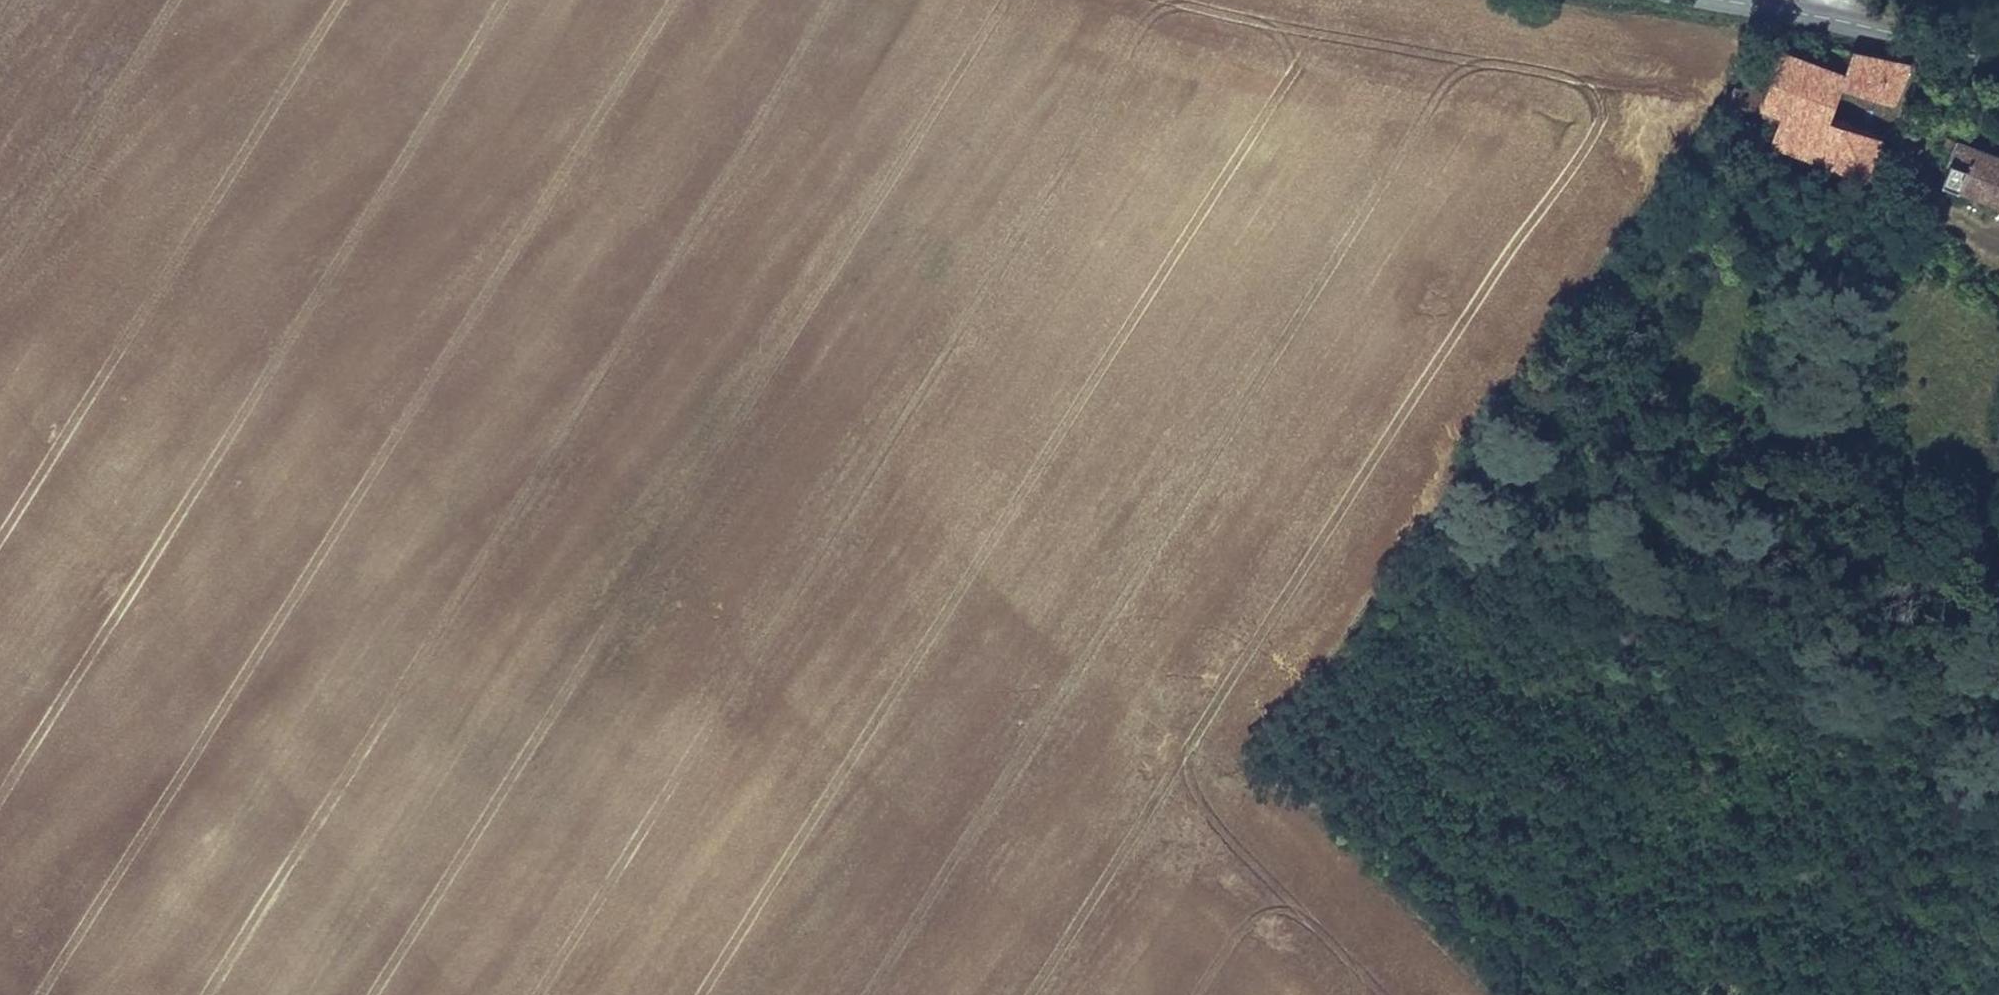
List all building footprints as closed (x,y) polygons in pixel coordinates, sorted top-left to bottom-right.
[(1838,96),(1888,112),(1901,71),(1885,66),(1850,54),(1842,79),(1776,58),(1763,97),(1755,94),(1753,101),(1740,97),(1741,92),(1732,89),(1722,104),(1740,110),(1742,104),(1767,112),(1765,118),(1780,123),(1769,157),(1864,187),(1877,147),(1827,131),(1838,96)] [(1952,145),(1935,192),(1998,215),(1998,162),(1952,145)]
